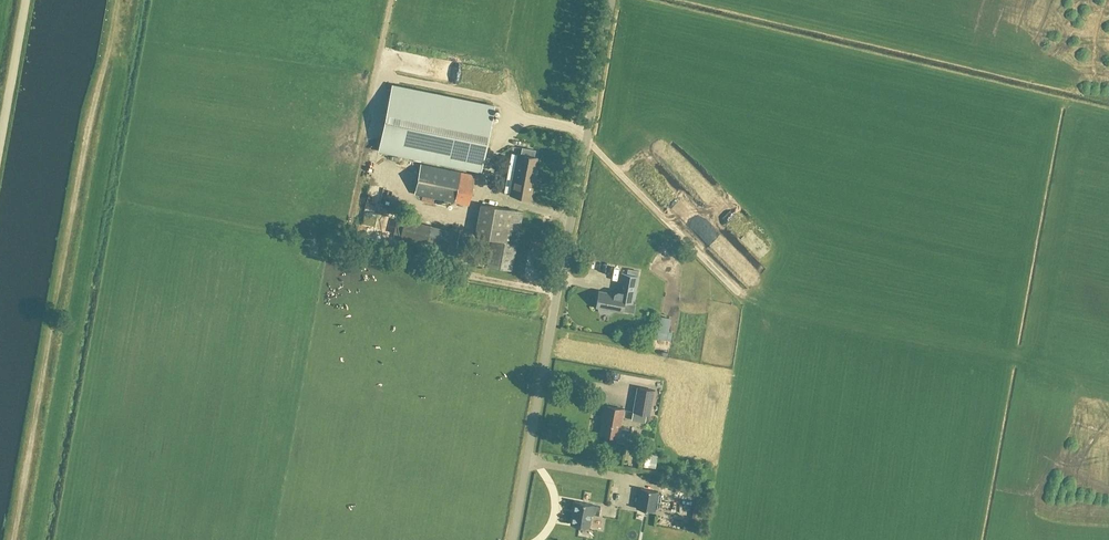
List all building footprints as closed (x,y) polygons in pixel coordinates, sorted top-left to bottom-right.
[(379,151),(481,172),(494,107),(393,86),(379,151)] [(518,154),(515,172),(533,176),(536,158),(534,157),(535,151),(521,148),(520,155),(518,154)] [(475,176),(436,168),(421,164),(415,194),(469,206),(475,176)] [(532,181),(533,176),(515,172),(510,195),(531,199),(534,181),(532,181)] [(512,271),(523,212),(481,204),(475,237),(492,240),(487,266),(512,271)] [(622,311),(624,302),(633,304),(638,277),(621,274),(617,296),(615,294),(611,293),(609,295),(599,293),(596,307),(599,307),(598,310),(600,313),(610,315),(613,312),(614,310),(622,311)] [(667,331),(671,316),(662,314),(658,329),(667,331)] [(655,391),(637,388),(633,412),(650,415),(655,391)] [(605,407),(600,435),(617,438),(617,443),(625,445),(628,431),(620,429),(623,410),(605,407)] [(658,492),(640,489),(637,510),(654,513),(658,492)] [(592,505),(575,502),(571,525),(588,528),(591,515),(599,516),(600,508),(592,506),(592,505)]
